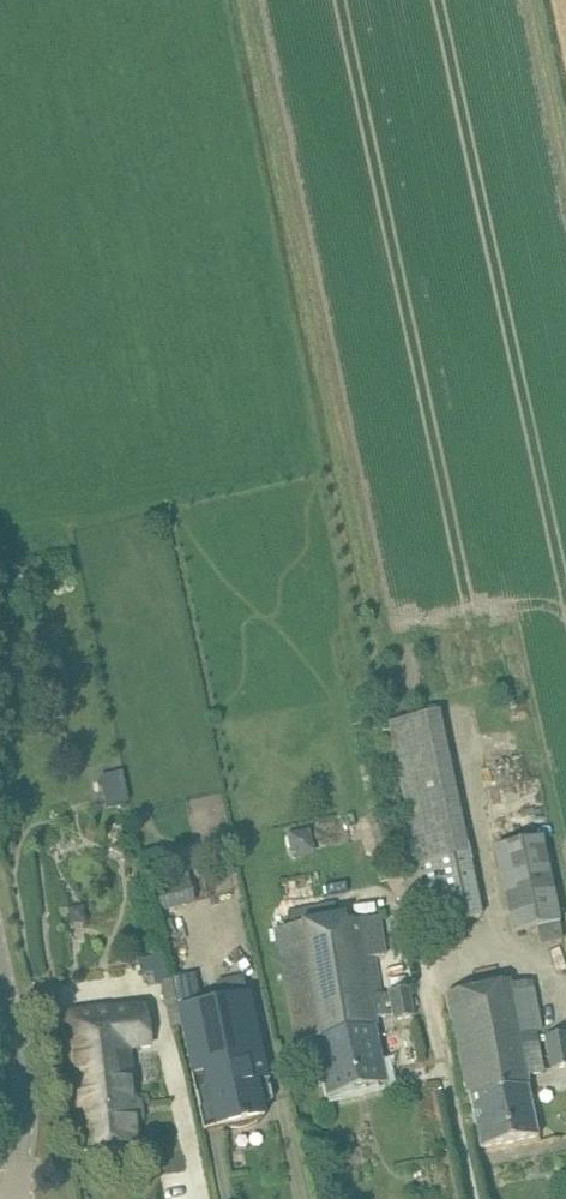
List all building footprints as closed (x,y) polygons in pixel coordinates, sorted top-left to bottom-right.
[(389,722),(419,863),(432,927),(482,916),(468,852),(440,710),(389,722)] [(123,771),(100,775),(106,806),(129,802),(123,771)] [(543,837),(495,846),(509,921),(512,932),(538,927),(541,943),(564,939),(552,882),(543,837)] [(181,882),(155,889),(161,910),(186,903),(181,882)] [(375,957),(387,955),(379,916),(339,923),(338,917),(274,929),(296,1043),(314,1040),(321,1075),(327,1099),(386,1084),(381,1061),(372,1019),(393,1015),(394,1021),(413,1017),(407,988),(388,993),(388,994),(383,995),(375,957)] [(195,974),(172,978),(204,1130),(264,1117),(259,1096),(271,1094),(250,992),(201,1003),(195,974)] [(543,1073),(539,1049),(535,1031),(541,1030),(531,979),(509,984),(508,980),(445,993),(465,1092),(468,1091),(480,1149),(538,1137),(528,1086),(527,1075),(543,1073)] [(87,1009),(64,1013),(78,1110),(79,1109),(85,1150),(139,1145),(134,1092),(130,1051),(153,1048),(149,1007),(109,1010),(109,1007),(87,1009)] [(546,1046),(551,1069),(565,1066),(565,1032),(544,1036),(546,1046)]
